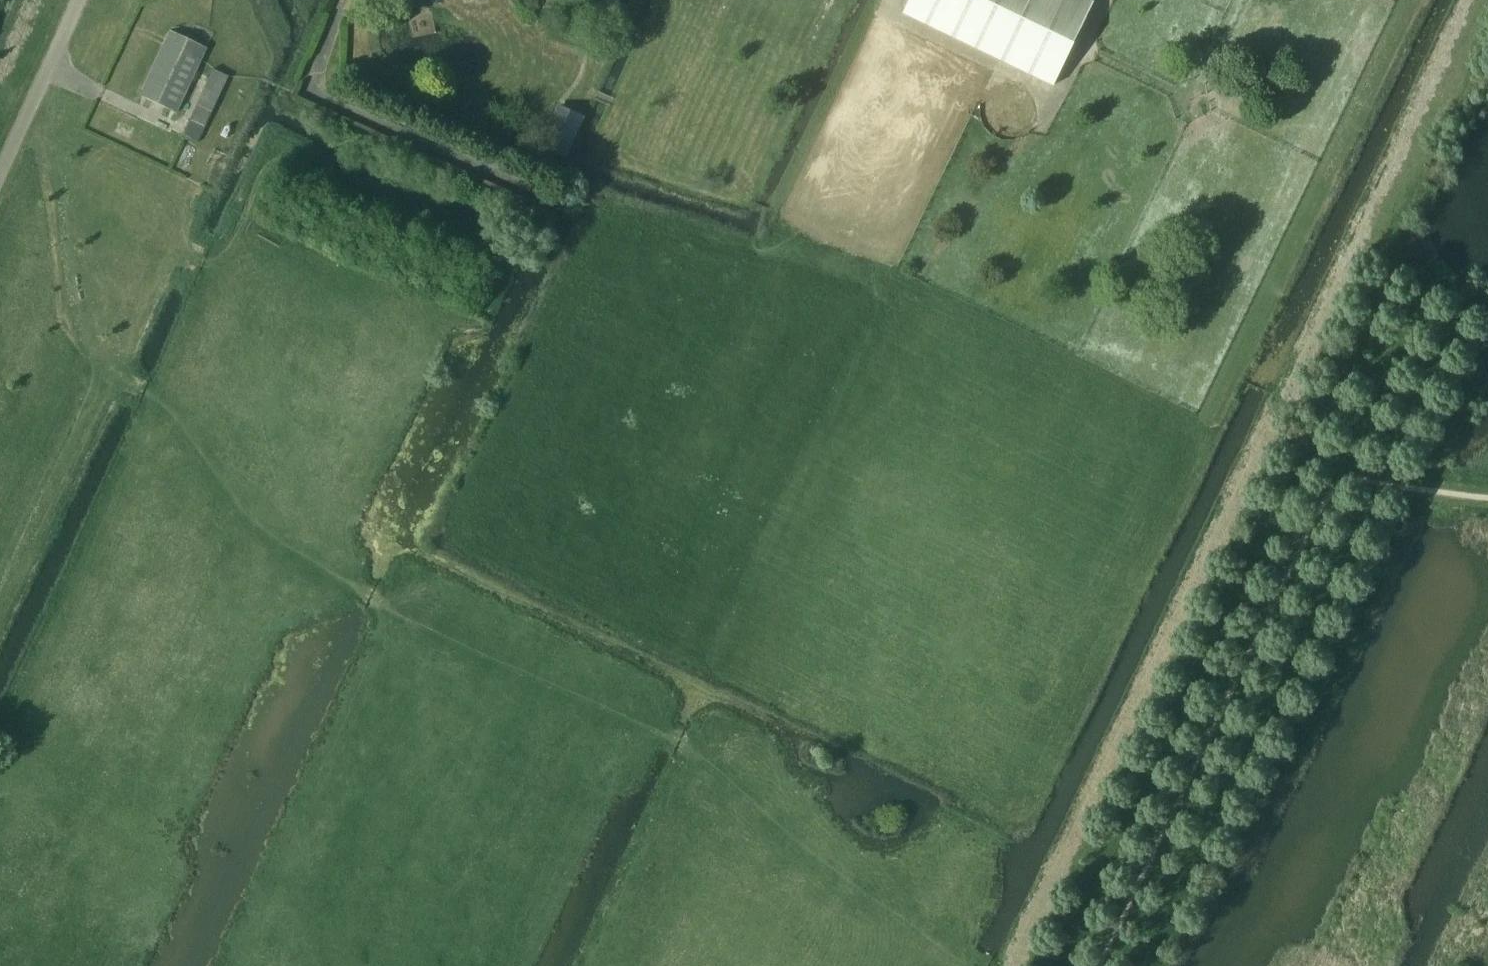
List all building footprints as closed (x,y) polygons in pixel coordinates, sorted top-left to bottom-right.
[(901,14),(1052,86),(1092,2),(1089,0),(908,0),(901,14)] [(140,95),(176,112),(207,47),(170,30),(140,95)] [(197,142),(228,76),(213,69),(182,135),(197,142)] [(557,109),(540,145),(562,155),(579,119),(557,109)]
